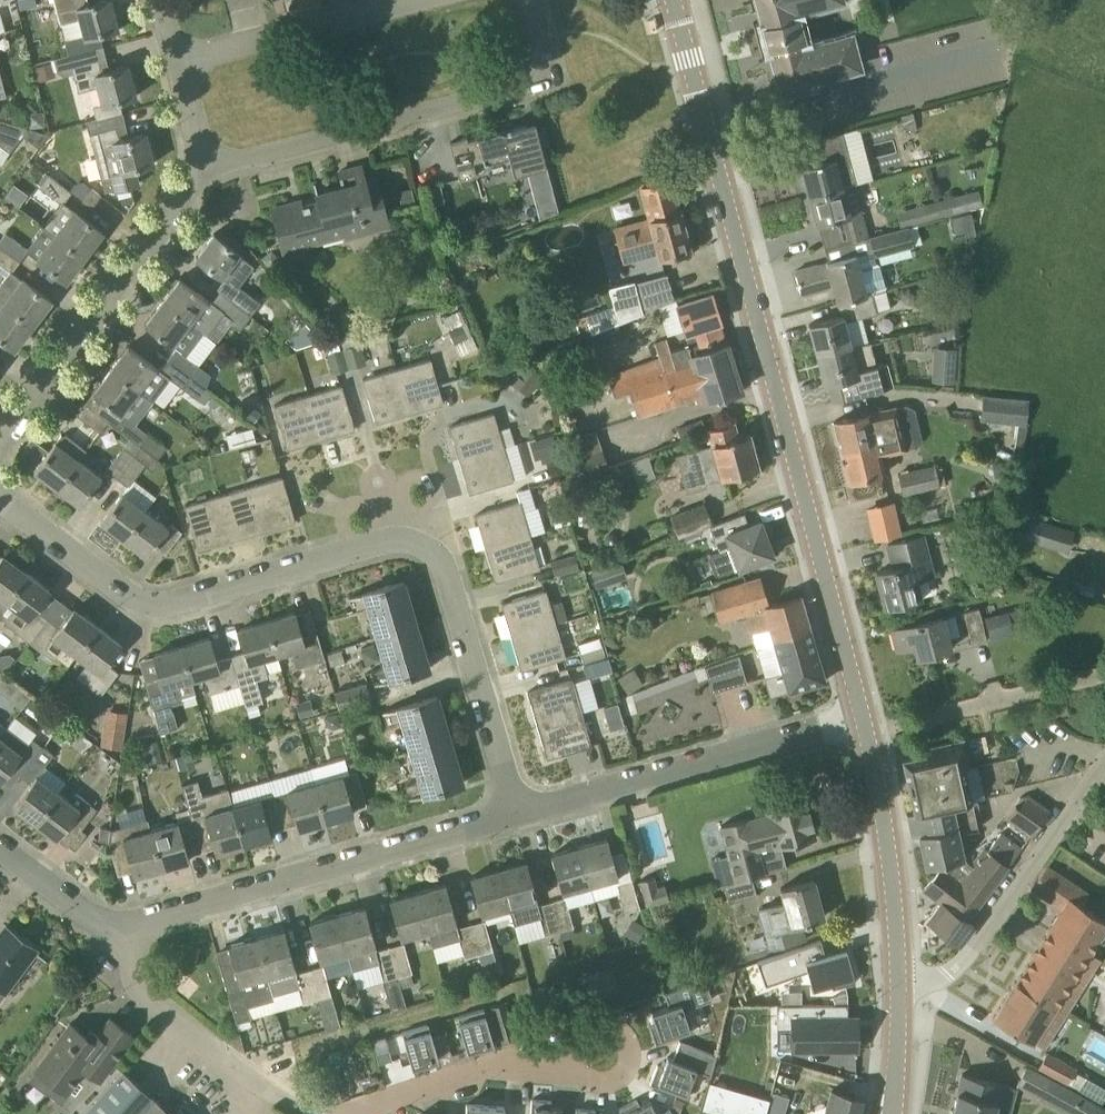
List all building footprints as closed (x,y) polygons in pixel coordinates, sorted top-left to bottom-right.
[(19,9),(36,5),(35,0),(17,0),(19,9)] [(83,0),(54,0),(61,24),(62,24),(71,54),(103,45),(100,33),(119,29),(111,0),(104,0),(84,5),(83,0)] [(782,94),(815,85),(813,80),(859,67),(851,35),(812,45),(802,9),(834,0),(757,0),(782,94)] [(829,6),(834,33),(856,29),(851,1),(829,6)] [(110,70),(103,45),(71,54),(55,59),(58,71),(65,75),(74,73),(79,92),(98,87),(102,103),(93,105),(97,119),(123,113),(119,100),(137,96),(129,66),(110,70)] [(50,62),(34,67),(38,82),(54,77),(50,62)] [(912,112),(896,116),(898,127),(906,125),(908,133),(917,131),(912,112)] [(537,123),(527,126),(511,130),(510,127),(506,127),(507,131),(468,141),(467,138),(450,142),(459,179),(477,175),(473,162),(484,160),(485,165),(510,158),(514,175),(547,167),(541,146),(546,145),(542,131),(538,132),(537,123)] [(120,140),(116,126),(90,133),(97,159),(99,171),(105,192),(139,183),(135,168),(154,163),(146,133),(120,140)] [(859,126),(843,131),(856,181),(872,177),(859,126)] [(28,128),(22,135),(39,147),(49,134),(28,128)] [(809,196),(856,184),(842,132),(798,144),(804,166),(801,167),(809,196)] [(1,164),(10,151),(0,144),(0,163),(1,164)] [(50,175),(41,186),(62,202),(63,201),(64,202),(71,194),(72,192),(70,191),(50,175)] [(389,226),(377,178),(375,178),(376,183),(328,196),(329,199),(320,202),(319,200),(318,200),(318,202),(290,209),(289,203),(272,208),(284,254),(301,249),(300,246),(346,234),(347,237),(389,226)] [(690,250),(671,180),(654,184),(653,182),(650,183),(651,185),(642,188),(650,219),(615,229),(624,261),(659,252),(661,258),(690,250)] [(440,184),(428,187),(432,206),(445,202),(440,184)] [(870,236),(856,184),(809,196),(817,225),(847,217),(853,240),(870,236)] [(128,186),(116,189),(118,199),(130,196),(128,186)] [(92,208),(101,195),(92,188),(82,200),(92,208)] [(416,188),(402,192),(405,205),(419,201),(416,188)] [(949,198),(953,214),(970,210),(983,206),(979,190),(966,193),(949,198)] [(555,197),(535,202),(537,206),(540,220),(559,212),(555,197)] [(62,202),(44,226),(56,235),(84,256),(102,232),(75,211),(64,202),(63,201),(62,202)] [(976,234),(972,213),(950,217),(953,232),(961,230),(965,233),(965,236),(976,234)] [(875,256),(914,245),(909,227),(870,237),(875,256)] [(0,241),(0,246),(20,261),(27,251),(25,250),(27,248),(6,233),(0,241)] [(220,291),(240,306),(248,295),(238,288),(255,265),(213,233),(196,257),(226,280),(219,290),(220,291)] [(84,256),(56,235),(38,259),(66,280),(84,256)] [(20,261),(0,246),(0,263),(6,268),(12,272),(20,261)] [(859,268),(856,254),(827,262),(827,264),(819,267),(819,264),(795,271),(801,294),(803,293),(802,292),(833,284),(838,303),(867,295),(866,292),(884,288),(886,285),(880,264),(878,263),(859,268)] [(12,272),(0,287),(0,300),(32,324),(51,300),(23,279),(22,280),(12,272)] [(964,273),(948,275),(950,288),(965,286),(964,273)] [(592,333),(618,323),(675,300),(668,274),(610,289),(614,305),(586,315),(592,333)] [(211,302),(180,278),(162,301),(190,322),(204,332),(206,334),(224,312),(233,319),(230,323),(240,330),(251,315),(240,306),(220,291),(211,302)] [(885,290),(872,294),(877,311),(890,307),(885,290)] [(951,292),(931,298),(938,320),(958,314),(951,292)] [(726,344),(719,322),(720,322),(712,294),(678,305),(688,333),(687,334),(691,346),(690,346),(693,356),(727,343),(726,344)] [(877,313),(877,311),(872,294),(867,295),(838,303),(841,315),(809,324),(817,355),(868,342),(862,317),(877,313)] [(32,324),(0,300),(0,338),(14,348),(32,324)] [(204,333),(204,332),(190,322),(162,301),(145,324),(176,348),(167,359),(190,376),(199,365),(186,356),(204,333)] [(460,310),(442,318),(455,343),(472,335),(460,310)] [(305,323),(284,340),(296,349),(320,341),(305,323)] [(597,346),(622,337),(618,323),(592,333),(597,346)] [(661,356),(672,352),(669,340),(657,344),(661,356)] [(869,342),(868,342),(817,355),(825,385),(830,384),(835,401),(894,385),(887,362),(876,365),(870,342),(869,342)] [(742,389),(727,343),(693,356),(690,346),(672,352),(661,356),(661,359),(608,376),(614,394),(629,389),(637,416),(699,396),(701,402),(708,400),(742,389)] [(343,349),(342,349),(348,370),(366,364),(360,344),(343,349)] [(207,388),(190,376),(167,359),(160,370),(156,367),(157,367),(128,346),(111,369),(139,390),(139,391),(153,402),(171,379),(183,387),(198,400),(207,388)] [(556,348),(539,353),(546,377),(564,371),(556,348)] [(329,353),(327,354),(333,374),(348,370),(342,349),(340,350),(329,353)] [(264,360),(270,385),(302,378),(296,353),(264,360)] [(409,413),(443,403),(430,359),(397,369),(409,413)] [(512,371),(505,380),(519,390),(533,372),(522,364),(515,374),(512,371)] [(199,365),(190,376),(207,388),(209,373),(199,365)] [(139,391),(139,390),(111,369),(93,392),(121,413),(139,391)] [(376,423),(409,413),(397,369),(363,379),(376,423)] [(955,383),(955,373),(932,371),(931,382),(955,383)] [(321,439),(355,429),(342,385),(308,395),(321,439)] [(207,388),(198,400),(204,404),(213,393),(207,388)] [(287,449),(321,439),(308,395),(274,405),(287,449)] [(1026,424),(1029,399),(983,395),(980,420),(1018,424),(1026,424)] [(100,432),(109,420),(85,403),(77,414),(100,432)] [(250,403),(242,414),(254,423),(262,412),(250,403)] [(895,406),(833,422),(840,450),(878,441),(889,439),(896,439),(903,439),(895,406)] [(499,430),(494,413),(450,426),(459,460),(504,447),(499,430)] [(158,459),(166,447),(126,417),(118,428),(131,438),(142,446),(158,459)] [(702,420),(685,425),(678,428),(681,439),(706,431),(702,420)] [(738,437),(734,423),(708,431),(712,445),(695,449),(695,450),(676,455),(686,492),(707,487),(706,481),(721,477),(721,478),(759,468),(754,450),(755,444),(751,440),(750,434),(738,437)] [(1021,461),(1028,425),(1026,424),(1018,424),(1011,459),(1021,461)] [(230,448),(257,440),(253,425),(226,433),(230,448)] [(57,488),(79,460),(86,450),(66,434),(61,435),(34,470),(57,488)] [(553,434),(536,440),(541,457),(558,452),(553,434)] [(117,478),(142,446),(131,438),(106,469),(117,478)] [(882,458),(900,453),(896,439),(889,439),(878,441),(840,450),(848,481),(885,472),(882,458)] [(161,461),(158,459),(142,446),(117,478),(129,487),(145,465),(154,471),(161,461)] [(253,447),(239,451),(242,462),(256,458),(253,447)] [(469,493),(514,480),(504,447),(459,460),(469,493)] [(579,478),(587,475),(608,468),(602,450),(581,457),(572,460),(579,478)] [(80,505),(102,477),(79,460),(57,488),(80,505)] [(1007,460),(990,463),(993,480),(1010,478),(1007,460)] [(936,468),(935,465),(899,474),(903,494),(940,485),(936,468)] [(263,531),(295,521),(282,477),(250,487),(263,531)] [(544,483),(530,487),(535,505),(549,501),(544,483)] [(231,540),(263,531),(250,487),(218,496),(231,540)] [(124,539),(145,511),(122,493),(101,521),(124,539)] [(198,550),(231,540),(218,496),(185,506),(198,550)] [(485,548),(530,535),(520,501),(476,514),(485,548)] [(672,540),(685,535),(700,529),(710,526),(713,524),(704,502),(670,515),(675,529),(669,531),(672,540)] [(168,528),(145,511),(124,539),(147,556),(154,547),(165,555),(182,532),(171,524),(168,528)] [(749,525),(744,512),(713,524),(710,526),(719,551),(711,554),(709,557),(715,574),(719,575),(739,568),(773,555),(767,538),(770,537),(771,534),(768,525),(765,523),(762,524),(760,520),(749,525)] [(896,518),(868,524),(872,541),(900,534),(896,518)] [(1068,552),(1074,531),(1037,520),(1031,541),(1068,552)] [(687,540),(702,534),(700,529),(685,535),(687,540)] [(495,582),(540,568),(530,535),(485,548),(495,582)] [(933,574),(922,535),(888,544),(894,567),(877,572),(886,606),(920,597),(916,578),(933,574)] [(26,573),(3,555),(0,559),(0,607),(5,601),(26,573)] [(555,575),(579,568),(575,555),(551,561),(555,575)] [(622,560),(590,571),(596,589),(628,578),(622,560)] [(26,573),(5,601),(17,611),(7,624),(30,642),(48,618),(35,609),(50,590),(26,573)] [(769,605),(761,577),(711,592),(719,620),(746,612),(752,633),(753,633),(757,647),(774,642),(773,638),(810,627),(800,596),(769,605)] [(371,614),(410,603),(403,581),(349,597),(353,611),(369,606),(371,614)] [(550,604),(546,590),(501,603),(511,636),(556,623),(568,619),(562,600),(550,604)] [(377,636),(416,624),(410,603),(371,614),(377,636)] [(77,654),(97,626),(74,608),(60,628),(48,618),(30,642),(54,659),(65,645),(77,654)] [(972,643),(987,639),(979,608),(965,611),(972,643)] [(322,650),(314,624),(310,610),(309,610),(315,632),(302,636),(295,613),(267,621),(277,654),(278,654),(291,650),(296,668),(325,659),(323,653),(322,650)] [(991,638),(1013,632),(1008,611),(985,616),(991,638)] [(950,648),(942,617),(892,630),(897,649),(915,645),(918,657),(950,648)] [(329,618),(315,622),(323,649),(335,646),(337,645),(329,618)] [(245,706),(262,700),(257,679),(268,676),(262,658),(277,654),(267,621),(239,629),(246,652),(231,656),(239,685),(245,706)] [(521,670),(566,657),(556,623),(511,636),(521,670)] [(384,657),(423,646),(416,624),(377,636),(384,657)] [(106,663),(121,644),(97,626),(77,654),(89,663),(78,677),(101,695),(119,672),(106,663)] [(764,677),(770,696),(825,680),(810,627),(773,638),(774,642),(783,672),(764,677)] [(583,662),(607,654),(602,637),(577,644),(583,662)] [(206,675),(211,693),(239,685),(231,656),(216,661),(210,638),(182,646),(191,679),(206,675)] [(161,733),(178,727),(171,705),(182,701),(177,683),(191,679),(182,646),(154,654),(160,677),(146,682),(161,733)] [(375,684),(429,668),(423,646),(384,657),(386,666),(370,670),(375,684)] [(342,650),(327,655),(331,667),(346,661),(342,650)] [(588,679),(612,672),(607,654),(583,662),(588,679)] [(747,682),(739,654),(705,667),(712,691),(747,682)] [(633,668),(617,678),(627,694),(643,683),(633,668)] [(537,725),(582,712),(572,678),(527,691),(537,725)] [(339,709),(372,699),(366,682),(334,691),(339,709)] [(405,729),(444,718),(437,695),(382,711),(387,725),(402,721),(405,729)] [(310,698),(295,703),(299,718),(314,714),(310,698)] [(257,703),(246,706),(249,716),(260,713),(257,703)] [(618,705),(603,709),(610,731),(625,726),(618,705)] [(339,712),(323,717),(326,725),(334,730),(343,727),(339,712)] [(547,758),(571,751),(591,746),(582,712),(537,725),(547,758)] [(411,750),(450,739),(444,718),(405,729),(411,750)] [(63,721),(56,730),(69,740),(76,731),(63,721)] [(29,743),(7,727),(0,736),(0,782),(10,768),(20,776),(43,746),(32,738),(29,743)] [(101,732),(99,746),(122,749),(124,735),(101,732)] [(13,806),(35,822),(58,792),(37,776),(53,754),(47,749),(56,736),(54,734),(44,747),(43,746),(20,776),(30,783),(13,806)] [(418,772),(456,761),(450,739),(411,750),(418,772)] [(156,740),(139,746),(144,764),(162,759),(156,740)] [(972,800),(965,768),(970,767),(964,740),(925,748),(926,754),(903,759),(907,780),(917,778),(919,788),(909,790),(914,812),(934,809),(972,800)] [(396,758),(385,761),(388,771),(399,768),(396,758)] [(408,799),(463,783),(456,761),(418,772),(420,780),(404,785),(408,799)] [(366,804),(357,771),(354,762),(345,764),(348,773),(315,783),(326,821),(354,813),(351,803),(364,799),(366,805),(366,804)] [(793,766),(781,769),(785,785),(797,781),(793,766)] [(326,821),(315,783),(274,795),(283,828),(284,828),(282,823),(295,819),(298,829),(326,821)] [(283,828),(274,795),(271,785),(258,789),(260,798),(233,806),(244,845),(272,837),(269,827),(282,823),(283,828)] [(192,818),(201,852),(201,851),(200,846),(213,843),(215,853),(244,845),(233,806),(227,788),(202,795),(186,800),(192,818)] [(86,800),(74,791),(68,799),(58,792),(35,822),(57,839),(60,834),(71,842),(70,844),(75,848),(87,833),(81,829),(96,809),(85,801),(86,800)] [(1048,809),(1027,795),(1019,807),(1015,804),(1007,816),(1031,833),(1048,809)] [(723,885),(752,877),(751,876),(766,872),(760,847),(774,843),(775,848),(816,837),(806,799),(767,810),(768,815),(722,827),(730,856),(726,857),(730,871),(720,874),(723,885)] [(978,828),(972,800),(934,809),(914,812),(907,813),(912,836),(919,834),(926,866),(941,863),(958,859),(964,858),(958,833),(978,828)] [(201,852),(192,818),(151,830),(148,819),(147,819),(161,868),(189,860),(187,850),(199,846),(201,852)] [(161,868),(147,819),(110,830),(108,842),(118,875),(119,875),(117,870),(131,866),(133,876),(161,868)] [(108,842),(110,830),(111,829),(101,827),(99,840),(108,842)] [(966,920),(1021,848),(1001,832),(987,850),(985,848),(966,871),(960,867),(958,859),(941,863),(940,866),(923,889),(940,902),(927,919),(960,944),(974,926),(966,920)] [(612,854),(607,838),(579,846),(590,884),(594,900),(621,893),(626,912),(641,908),(625,851),(612,854)] [(579,846),(551,854),(562,892),(590,884),(579,846)] [(537,899),(527,861),(498,869),(509,907),(514,925),(540,917),(545,935),(560,931),(551,901),(538,905),(537,899)] [(1049,899),(1064,878),(1046,866),(1031,887),(1049,899)] [(481,915),(509,907),(498,869),(470,877),(481,915)] [(639,880),(647,905),(669,899),(665,885),(657,887),(654,876),(639,880)] [(757,895),(752,877),(723,885),(724,885),(729,903),(757,895)] [(770,948),(806,938),(802,924),(811,922),(810,920),(824,916),(814,878),(780,887),(784,901),(759,908),(766,934),(770,948)] [(465,958),(479,954),(470,924),(458,928),(457,922),(446,884),(418,892),(429,930),(437,962),(464,954),(465,958)] [(401,938),(429,930),(418,892),(390,900),(401,938)] [(565,897),(551,901),(560,931),(574,927),(565,897)] [(1011,1030),(1034,1045),(1036,1042),(1092,953),(1100,940),(1103,942),(1104,942),(1104,920),(1069,897),(992,1018),(1011,1030)] [(398,976),(390,947),(376,951),(375,945),(376,945),(365,907),(337,914),(348,953),(357,985),(383,978),(384,981),(383,981),(391,1011),(406,1006),(401,988),(398,976)] [(320,961),(348,953),(337,914),(309,922),(320,961)] [(632,918),(623,933),(638,942),(647,927),(632,918)] [(479,954),(493,950),(485,920),(470,924),(479,954)] [(4,994),(7,989),(34,952),(46,961),(46,960),(4,928),(0,933),(0,991),(4,994)] [(297,973),(295,968),(284,929),(256,937),(273,995),(298,988),(303,1003),(318,999),(310,969),(297,973)] [(236,1022),(237,1022),(251,1018),(248,1006),(274,999),(273,995),(256,937),(228,945),(230,951),(217,955),(228,993),(236,1022)] [(823,938),(760,960),(768,983),(808,967),(813,988),(831,984),(832,987),(855,982),(849,949),(826,954),(823,938)] [(390,947),(398,976),(410,973),(412,973),(404,943),(390,947)] [(672,961),(668,977),(684,982),(688,966),(672,961)] [(318,999),(332,996),(323,966),(310,969),(318,999)] [(410,973),(398,976),(401,988),(413,985),(410,973)] [(711,996),(705,979),(664,993),(669,1006),(652,1012),(655,1022),(649,1024),(655,1041),(692,1028),(685,1005),(711,996)] [(502,1040),(515,1037),(505,1002),(492,1006),(502,1040)] [(336,1005),(321,1009),(326,1025),(340,1020),(336,1005)] [(493,1043),(483,1008),(457,1016),(467,1051),(493,1043)] [(797,1013),(796,1059),(864,1059),(864,1013),(797,1013)] [(100,1080),(133,1035),(110,1018),(93,1040),(70,1023),(36,1069),(29,1078),(61,1103),(87,1070),(100,1080)] [(438,1059),(435,1047),(432,1037),(428,1024),(402,1032),(412,1067),(438,1059)] [(445,1034),(432,1037),(435,1047),(448,1043),(445,1034)] [(698,1069),(711,1074),(716,1054),(680,1040),(673,1057),(668,1055),(664,1065),(657,1063),(650,1082),(688,1096),(698,1069)] [(389,1050),(375,1054),(377,1064),(392,1060),(389,1050)] [(1075,1071),(1076,1070),(1047,1054),(1038,1069),(1068,1085),(1075,1071)] [(1071,1113),(1104,1113),(1104,1109),(1027,1066),(1017,1084),(1071,1113)] [(123,1069),(122,1070),(123,1070),(84,1113),(173,1113),(123,1069)] [(1075,1071),(1068,1085),(1078,1090),(1085,1076),(1075,1071)] [(1001,1083),(962,1073),(952,1113),(993,1113),(1001,1083)] [(338,1075),(324,1080),(328,1093),(343,1089),(338,1075)] [(702,1107),(726,1113),(765,1113),(769,1102),(709,1084),(702,1107)] [(825,1113),(864,1113),(868,1099),(831,1090),(825,1113)] [(773,1093),(769,1108),(784,1112),(788,1097),(773,1093)] [(530,1113),(559,1113),(560,1108),(548,1107),(549,1100),(532,1099),(530,1113)] [(646,1099),(637,1105),(633,1099),(619,1108),(622,1113),(656,1113),(646,1099)] [(504,1106),(466,1104),(465,1113),(504,1113),(504,1106)]
